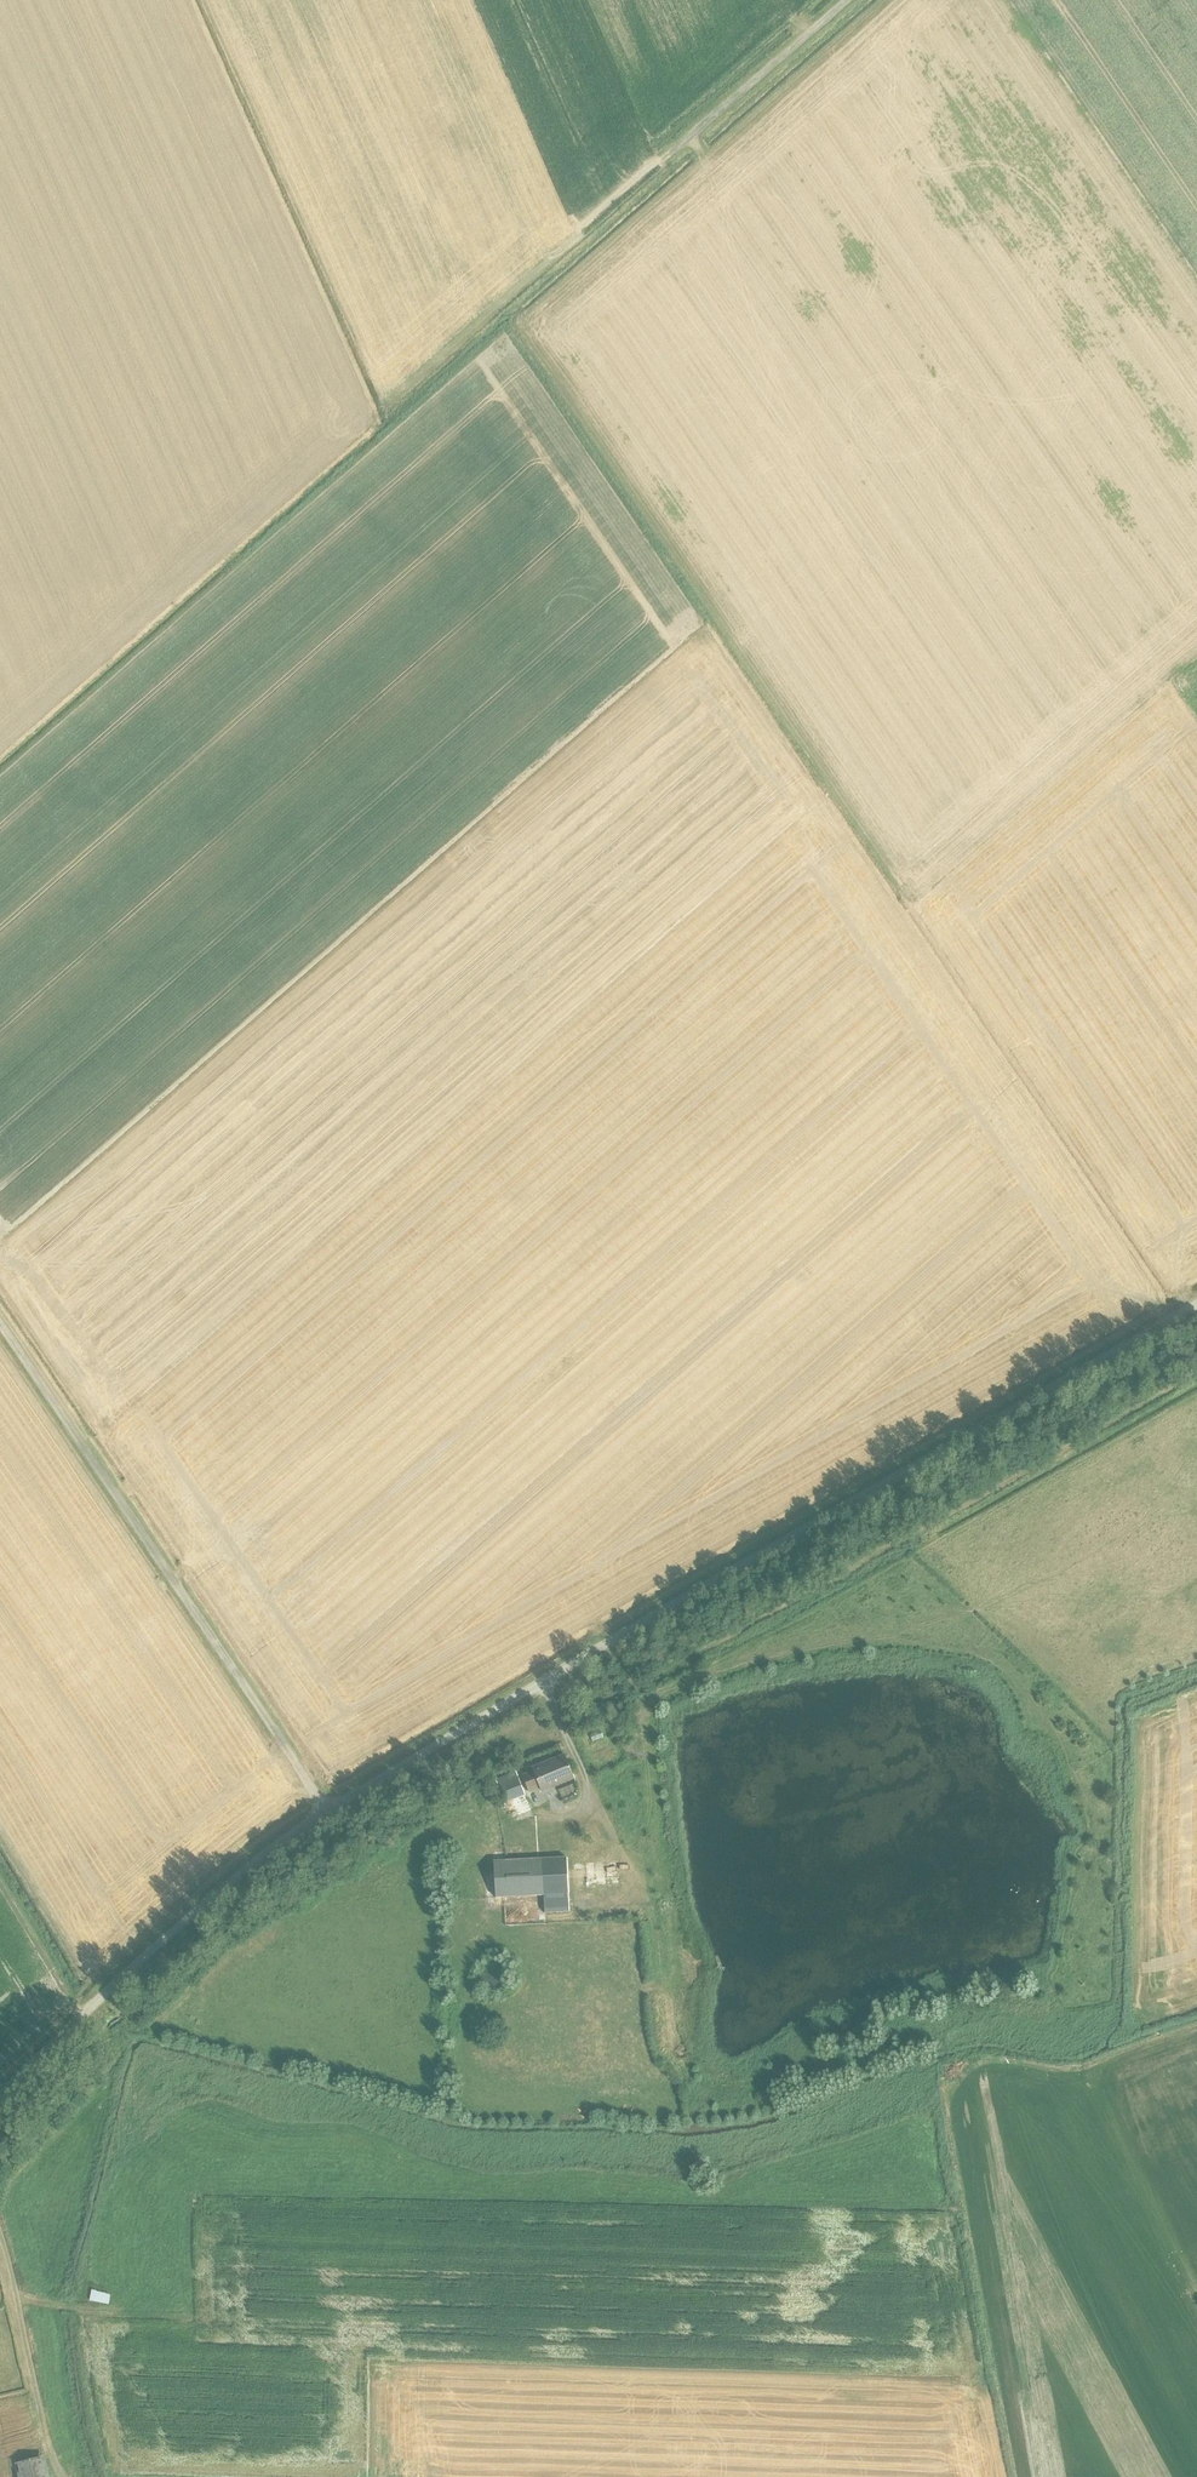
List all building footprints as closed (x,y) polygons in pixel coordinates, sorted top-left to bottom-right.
[(594,1732),(595,1741),(608,1739),(606,1730),(594,1732)] [(541,1790),(573,1777),(564,1755),(533,1768),(534,1771),(524,1775),(530,1791),(539,1787),(541,1790)] [(544,1895),(543,1859),(494,1861),(495,1897),(544,1895)] [(111,2295),(92,2291),(89,2301),(108,2305),(111,2295)] [(19,2476),(42,2476),(38,2458),(16,2463),(19,2476)]
